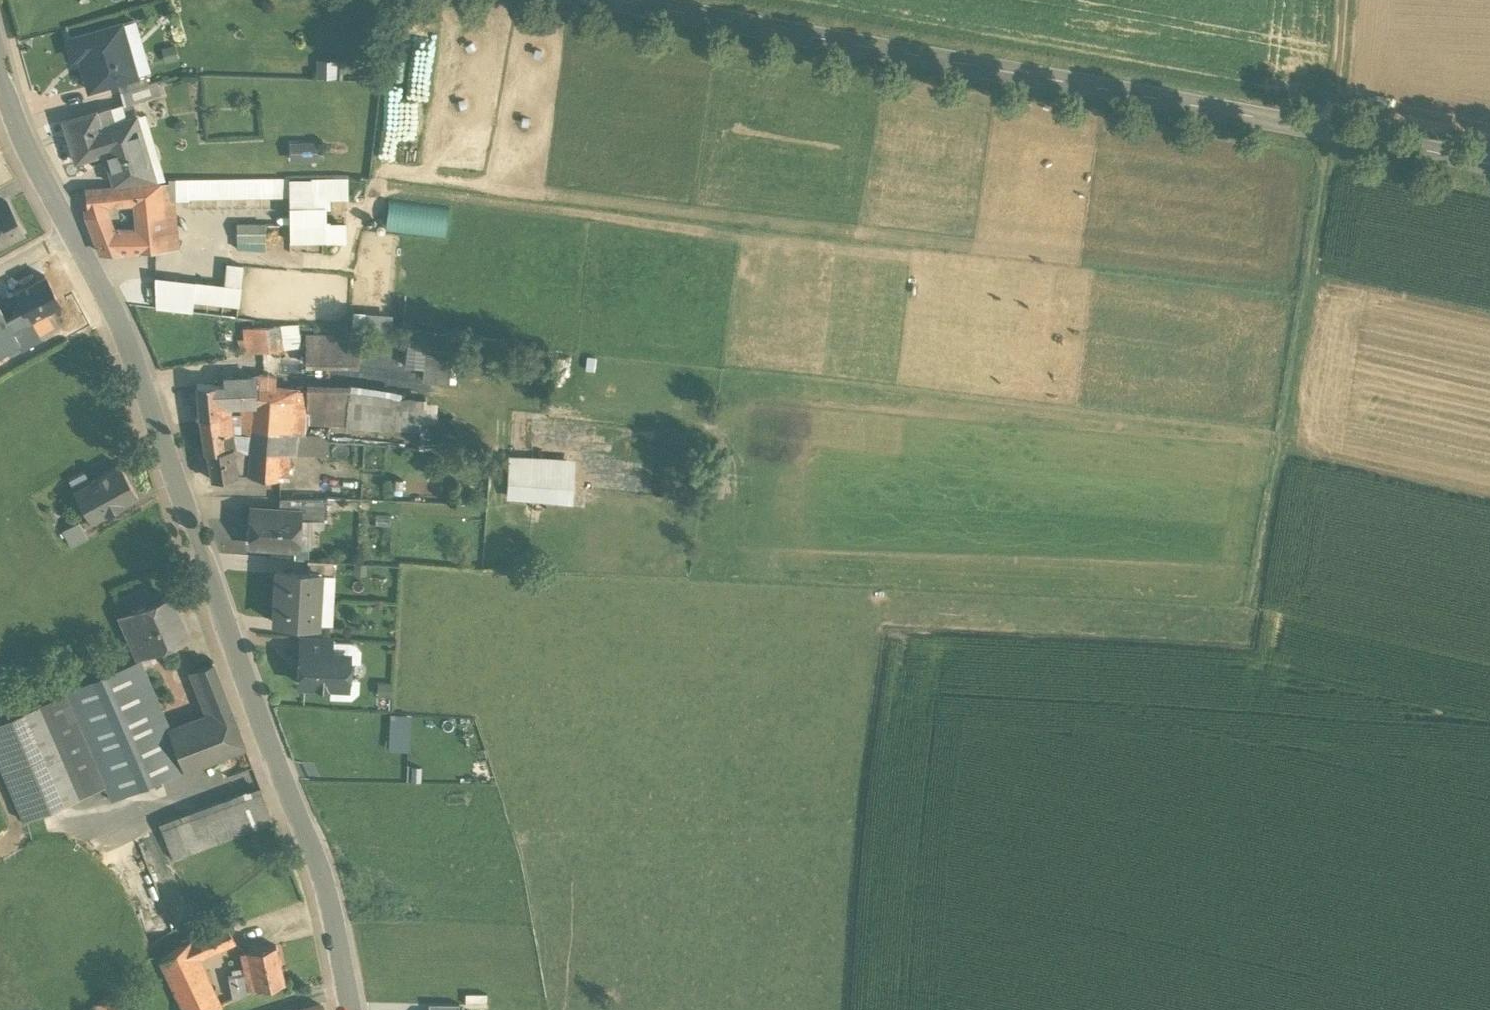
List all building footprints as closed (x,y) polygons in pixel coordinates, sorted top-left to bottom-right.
[(122,23),(68,40),(74,59),(79,57),(89,89),(118,80),(137,75),(136,74),(122,23)] [(137,75),(118,80),(122,92),(148,85),(144,71),(136,74),(137,75)] [(148,85),(122,92),(125,105),(151,97),(148,85)] [(112,109),(97,113),(102,130),(117,126),(112,109)] [(97,112),(68,121),(76,147),(72,148),(76,163),(105,155),(109,154),(106,142),(102,130),(97,113),(97,112)] [(140,132),(106,142),(109,154),(105,155),(114,187),(155,181),(140,132)] [(317,143),(288,142),(287,161),(316,162),(317,143)] [(348,177),(290,178),(290,194),(291,209),(326,208),(330,208),(330,198),(348,197),(348,177)] [(290,194),(290,178),(168,181),(169,183),(171,201),(188,201),(188,196),(290,194)] [(176,250),(172,216),(171,201),(169,183),(128,187),(130,206),(136,205),(139,233),(130,234),(133,255),(176,250)] [(128,187),(85,192),(88,220),(103,256),(120,256),(133,255),(130,234),(114,235),(114,233),(108,218),(108,208),(130,206),(128,187)] [(385,202),(384,231),(443,233),(444,205),(385,202)] [(0,207),(0,246),(23,235),(7,203),(0,207)] [(326,208),(291,209),(291,242),(327,242),(326,208)] [(265,241),(264,226),(238,226),(239,242),(265,241)] [(222,285),(155,279),(152,311),(192,314),(193,300),(237,304),(240,266),(224,265),(222,285)] [(45,278),(35,283),(32,276),(20,282),(23,289),(15,293),(23,310),(30,323),(60,307),(45,278)] [(4,319),(12,332),(30,323),(23,310),(4,319)] [(18,344),(12,332),(4,319),(0,311),(0,354),(18,344)] [(293,325),(244,331),(247,354),(296,348),(293,325)] [(367,338),(314,337),(313,351),(366,350),(367,338)] [(432,341),(428,378),(438,379),(453,381),(457,344),(432,341)] [(256,380),(256,387),(275,389),(276,378),(256,375),(256,380)] [(224,385),(197,387),(200,418),(218,417),(218,421),(220,435),(232,435),(230,421),(228,406),(240,404),(253,405),(255,406),(256,387),(256,380),(224,381),(224,385)] [(308,399),(350,400),(351,387),(310,386),(309,392),(308,399)] [(275,389),(256,387),(255,406),(253,405),(253,422),(252,430),(289,433),(293,391),(275,389)] [(384,389),(351,387),(350,400),(348,424),(381,426),(384,389)] [(440,401),(384,389),(381,426),(423,431),(424,421),(439,423),(440,401)] [(309,392),(293,391),(289,433),(300,434),(304,435),(306,423),(308,399),(309,392)] [(350,400),(308,399),(306,423),(348,426),(348,424),(350,400)] [(232,435),(220,435),(218,421),(218,417),(200,418),(206,456),(207,455),(212,481),(237,477),(233,455),(232,449),(235,449),(232,435)] [(243,420),(230,421),(232,435),(243,435),(243,421),(243,420)] [(253,422),(243,421),(243,435),(252,435),(252,430),(253,422)] [(289,433),(252,430),(252,435),(251,449),(287,453),(289,433)] [(300,434),(289,433),(287,453),(289,453),(298,454),(300,434)] [(304,435),(300,434),(298,454),(316,456),(317,455),(317,436),(304,435)] [(328,442),(317,436),(317,455),(329,456),(328,442)] [(287,453),(251,449),(251,456),(249,477),(287,481),(289,453),(287,453)] [(251,456),(233,455),(237,477),(249,477),(251,456)] [(566,460),(510,456),(507,495),(564,499),(566,460)] [(120,467),(73,494),(91,526),(138,499),(120,467)] [(327,499),(279,499),(279,512),(298,513),(298,520),(326,522),(327,499)] [(279,512),(252,511),(250,546),(296,548),(298,520),(298,513),(279,512)] [(79,525),(63,534),(72,550),(88,541),(79,525)] [(334,561),(308,560),(307,572),(322,573),(322,575),(333,576),(334,561)] [(307,572),(277,571),(274,622),(304,624),(319,625),(319,623),(322,575),(322,573),(307,572)] [(169,601),(122,621),(138,657),(185,637),(169,601)] [(331,624),(319,623),(319,625),(304,624),(303,636),(330,637),(331,624)] [(330,637),(303,636),(302,651),(304,653),(331,654),(331,653),(332,637),(330,637)] [(331,654),(304,653),(304,668),(300,668),(300,685),(347,687),(349,654),(331,653),(331,654)] [(141,664),(39,707),(79,799),(105,789),(111,803),(184,772),(170,734),(151,691),(152,691),(141,664)] [(230,710),(212,664),(196,671),(214,716),(230,710)] [(0,723),(0,768),(24,823),(79,799),(39,707),(0,723)] [(214,716),(170,734),(184,772),(244,747),(230,710),(214,716)] [(389,716),(388,747),(408,747),(409,717),(389,716)] [(261,792),(161,832),(173,862),(252,830),(247,818),(268,810),(261,792)] [(268,810),(247,818),(252,830),(272,822),(268,810)] [(226,925),(189,942),(197,960),(234,942),(226,925)] [(161,962),(184,1009),(216,1009),(220,1008),(197,960),(189,942),(161,962)] [(276,946),(247,953),(250,967),(255,990),(284,984),(276,946)] [(250,967),(234,971),(235,977),(228,979),(233,1001),(255,990),(250,967)] [(466,1006),(486,1006),(486,996),(466,996),(466,1006)]
